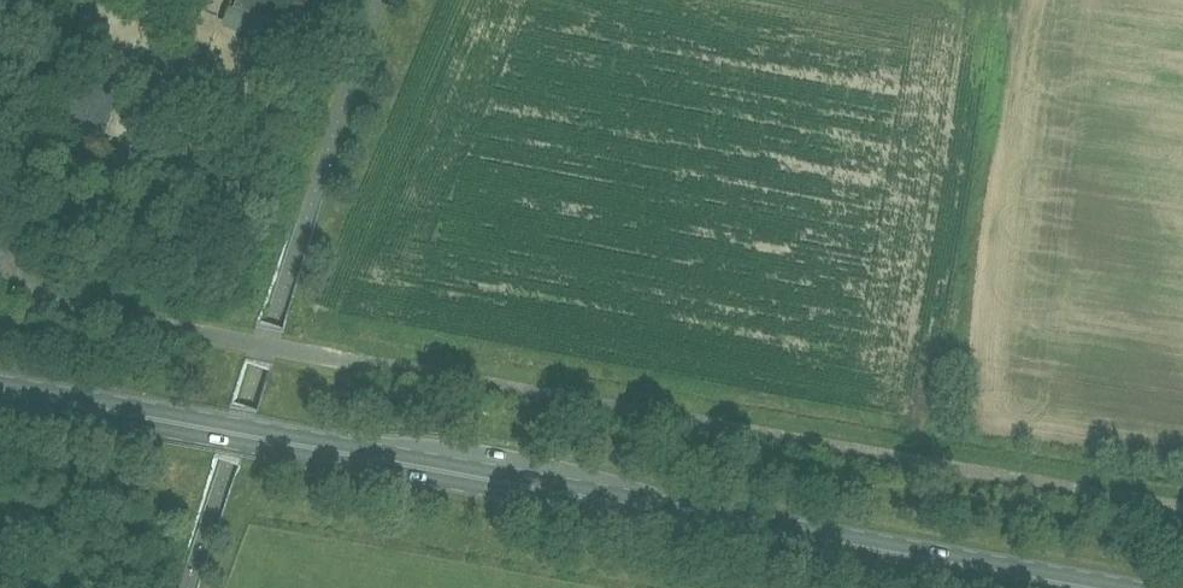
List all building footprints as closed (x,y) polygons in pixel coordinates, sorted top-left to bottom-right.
[(233,11),(298,36),(309,9),(286,0),(237,0),(233,11)]
